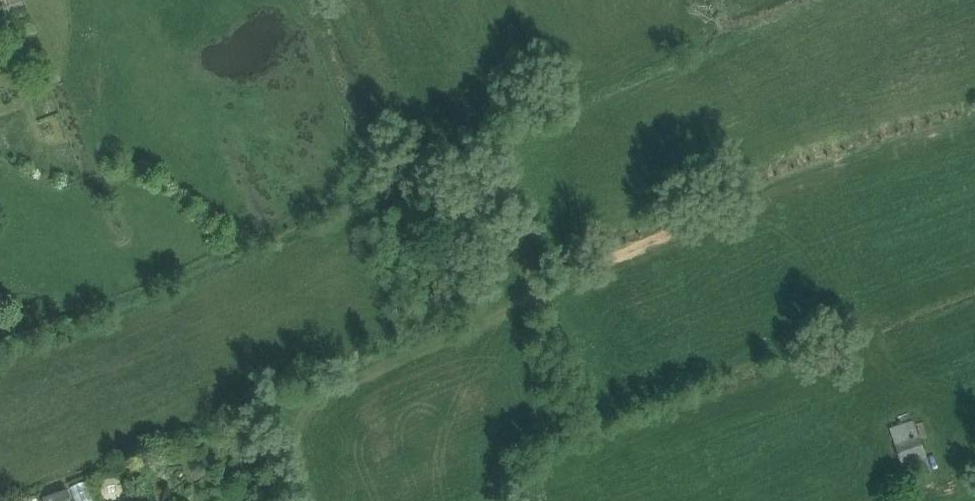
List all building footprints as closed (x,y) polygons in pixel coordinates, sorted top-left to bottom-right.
[(914,420),(890,428),(907,481),(932,473),(914,420)] [(78,500),(94,500),(90,481),(74,484),(78,500)] [(42,498),(43,500),(62,500),(70,498),(67,489),(42,498)]
